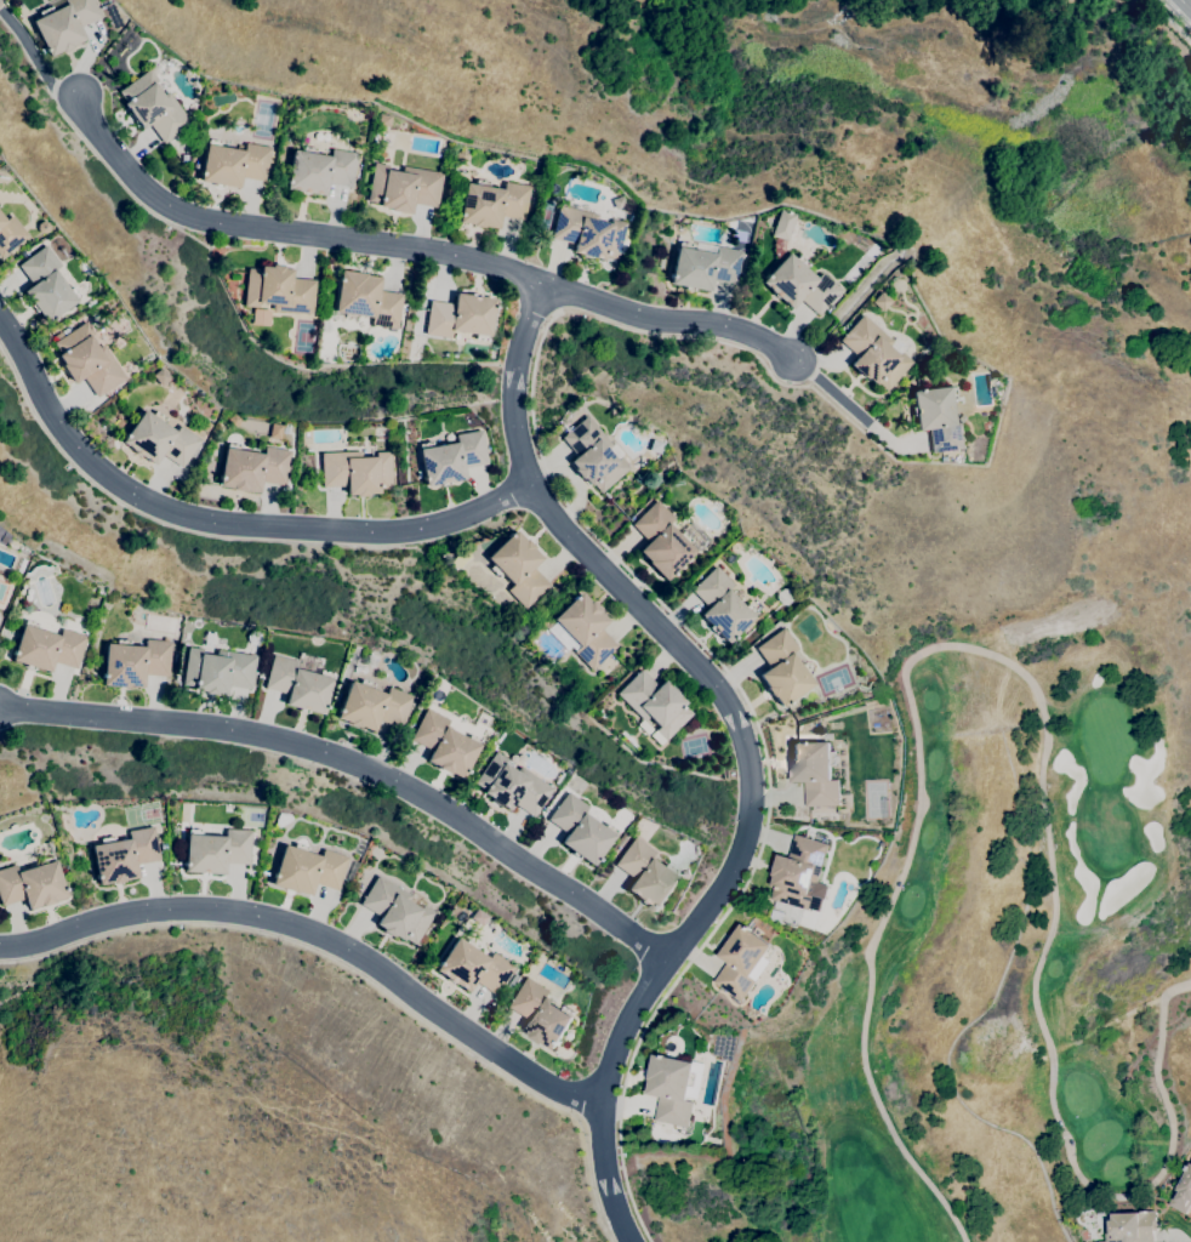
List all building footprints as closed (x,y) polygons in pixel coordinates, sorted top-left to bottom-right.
[(65,5),(63,0),(93,0),(101,17),(79,28),(85,39),(72,46),(73,47),(62,52),(62,51),(49,57),(32,21),(40,17),(38,12),(50,6),(52,11),(65,5)] [(164,143),(149,124),(142,130),(122,104),(125,102),(118,92),(149,69),(158,80),(154,84),(163,95),(167,91),(190,124),(164,143)] [(238,188),(200,181),(201,175),(199,175),(200,172),(201,172),(206,144),(207,146),(209,139),(220,142),(220,147),(244,152),(245,143),(269,148),(264,181),(240,177),(238,188)] [(325,195),(286,189),(286,183),(285,183),(286,180),(287,181),(292,150),(302,152),(303,147),(315,149),(315,154),(330,156),(331,149),(357,154),(351,187),(326,183),(325,195)] [(410,215),(388,211),(389,209),(378,206),(380,204),(367,201),(374,164),(388,166),(387,171),(401,173),(401,166),(441,173),(435,207),(412,204),(410,215)] [(497,229),(483,227),(483,228),(472,226),(472,224),(458,222),(460,216),(458,216),(458,213),(460,213),(465,183),(474,184),(475,180),(489,182),(488,187),(502,190),(503,182),(530,187),(523,221),(500,216),(497,229)] [(614,210),(610,200),(620,196),(623,206),(614,210)] [(603,261),(598,260),(598,258),(596,257),(594,258),(580,255),(581,253),(576,252),(576,253),(572,252),(574,244),(551,239),(559,205),(598,215),(596,221),(610,224),(611,220),(625,223),(616,260),(603,257),(603,261)] [(787,255),(787,253),(794,260),(798,256),(809,264),(805,269),(816,279),(821,273),(840,290),(817,315),(799,300),(791,309),(786,304),(787,304),(785,301),(783,302),(769,290),(770,289),(767,286),(765,286),(762,283),(765,278),(764,277),(767,274),(768,275),(779,262),(777,261),(777,260),(776,258),(775,257),(775,255),(774,253),(774,252),(774,250),(773,249),(773,247),(774,245),(774,244),(774,243),(775,240),(775,239),(776,238),(771,235),(779,210),(786,212),(786,211),(788,212),(788,213),(794,215),(786,241),(786,240),(785,243),(785,244),(785,245),(785,247),(785,249),(785,250),(786,252),(786,253),(787,255)] [(27,237),(0,258),(0,215),(5,221),(11,216),(27,237)] [(710,291),(669,284),(671,278),(669,278),(671,274),(672,274),(678,243),(691,245),(691,250),(694,250),(695,243),(717,246),(720,227),(724,228),(722,243),(731,244),(730,250),(741,251),(735,285),(711,280),(710,291)] [(47,324),(23,292),(33,285),(18,266),(45,245),(59,266),(53,270),(68,290),(73,287),(80,297),(76,301),(55,318),(55,319),(52,320),(47,324)] [(312,314),(272,310),(273,304),(258,303),(258,307),(244,306),(247,268),(260,269),(260,267),(270,268),(270,266),(283,267),(283,269),(291,269),(290,279),(314,281),(312,314)] [(397,329),(371,325),(372,318),(357,315),(357,319),(342,318),(343,313),(335,312),(340,270),(366,274),(365,277),(380,278),(378,291),(401,295),(397,329)] [(882,312),(871,302),(881,292),(891,301),(882,312)] [(486,341),(474,340),(475,335),(451,331),(450,338),(424,335),(429,301),(454,304),(455,294),(469,296),(471,294),(479,295),(479,297),(494,300),(492,306),(494,306),(494,309),(492,308),(489,336),(488,336),(486,341)] [(887,391),(877,382),(874,384),(867,377),(865,380),(849,365),(856,357),(838,341),(862,314),(891,342),(888,346),(899,355),(901,352),(912,363),(887,391)] [(56,341),(53,337),(61,331),(67,327),(69,332),(85,321),(93,334),(90,336),(98,348),(103,346),(125,378),(96,398),(82,377),(74,383),(62,365),(63,364),(57,355),(61,353),(53,343),(56,341)] [(161,387),(152,376),(161,368),(171,378),(161,387)] [(931,452),(928,429),(917,431),(914,414),(916,414),(916,409),(914,409),(912,392),(918,391),(918,389),(921,389),(921,391),(954,386),(956,399),(951,400),(953,425),(961,423),(964,449),(931,452)] [(181,468),(161,454),(153,466),(121,443),(143,410),(152,416),(155,411),(166,418),(163,423),(175,432),(179,426),(200,440),(181,468)] [(600,492),(592,484),(591,485),(583,478),(582,479),(574,469),(575,468),(570,462),(576,456),(560,438),(586,416),(611,445),(614,443),(622,454),(616,460),(608,450),(606,450),(616,461),(620,457),(629,468),(600,492)] [(205,433),(198,428),(204,420),(211,425),(205,433)] [(426,486),(424,480),(423,480),(422,478),(424,477),(418,450),(456,443),(455,435),(480,431),(486,463),(462,468),(465,479),(448,483),(446,482),(443,482),(443,484),(426,486)] [(660,455),(648,451),(651,440),(663,443),(660,455)] [(258,492),(245,490),(245,492),(232,490),(232,488),(218,485),(220,479),(218,479),(220,477),(224,448),(227,448),(227,444),(240,446),(239,450),(262,455),(264,446),(290,451),(284,486),(260,482),(258,492)] [(355,497),(355,494),(347,495),(346,485),(323,486),(321,454),(360,451),(360,457),(375,457),(375,452),(389,451),(391,490),(377,490),(378,494),(367,494),(367,496),(355,497)] [(665,581),(648,563),(649,562),(638,551),(648,542),(631,524),(656,500),(673,518),(667,524),(678,535),(682,531),(691,541),(688,545),(695,552),(673,572),(674,574),(672,576),(671,575),(665,581)] [(525,609),(507,591),(513,585),(485,558),(507,536),(507,535),(508,534),(509,535),(514,530),(523,540),(524,539),(532,547),(531,548),(542,558),(532,568),(549,585),(525,609)] [(469,558),(467,560),(465,562),(462,564),(461,566),(460,569),(449,565),(450,563),(452,560),(454,558),(456,557),(457,554),(460,553),(462,551),(465,549),(467,548),(469,558)] [(726,643),(714,631),(716,631),(712,627),(711,627),(699,615),(707,606),(690,589),(714,566),(733,585),(726,589),(743,608),(747,604),(756,613),(752,616),(753,617),(734,637),(735,638),(733,640),(731,639),(726,643)] [(787,605),(781,604),(776,599),(776,594),(781,589),(786,589),(791,594),(791,600),(787,605)] [(592,671),(574,651),(570,646),(566,650),(547,629),(554,622),(552,620),(571,599),(571,598),(574,597),(579,592),(588,602),(589,600),(599,610),(598,611),(608,621),(599,628),(616,645),(592,671)] [(49,673),(11,661),(13,655),(12,654),(13,651),(15,651),(23,625),(25,620),(38,623),(35,628),(58,637),(61,629),(86,637),(75,670),(52,662),(49,673)] [(781,707),(774,696),(773,697),(765,688),(767,686),(758,676),(769,667),(754,648),(782,628),(797,648),(791,653),(799,665),(804,662),(811,673),(808,677),(813,684),(788,702),(790,703),(787,705),(786,703),(781,707)] [(256,645),(249,644),(246,637),(251,631),(258,632),(261,639),(256,645)] [(212,648),(203,646),(205,633),(215,634),(212,648)] [(129,688),(102,685),(102,677),(102,674),(103,674),(106,644),(115,645),(116,640),(130,640),(130,646),(144,648),(144,639),(163,640),(163,637),(167,638),(166,642),(170,642),(167,677),(143,674),(142,688),(129,686),(129,688)] [(217,695),(205,694),(205,691),(194,690),(195,686),(182,684),(183,680),(175,679),(176,672),(183,673),(188,648),(201,649),(200,654),(215,656),(216,650),(256,656),(250,689),(227,685),(226,695),(217,694),(217,695)] [(323,714),(306,711),(306,710),(302,708),(301,710),(285,705),(287,694),(264,688),(273,655),(296,661),(297,656),(298,657),(300,654),(321,659),(320,663),(323,665),(321,671),(332,674),(325,706),(326,707),(325,710),(324,710),(323,714)] [(374,668),(364,665),(369,654),(378,657),(374,668)] [(660,746),(649,735),(657,728),(648,717),(643,722),(651,730),(646,735),(637,725),(642,719),(616,694),(639,670),(657,686),(663,680),(666,683),(665,684),(667,686),(668,685),(669,688),(671,686),(678,693),(677,694),(679,696),(678,697),(680,700),(682,699),(685,702),(683,705),(691,713),(660,746)] [(374,731),(360,727),(359,729),(348,724),(349,723),(336,718),(338,712),(337,712),(338,710),(340,710),(351,682),(359,684),(361,679),(374,684),(372,690),(386,695),(388,688),(412,696),(400,729),(377,719),(374,731)] [(461,779),(450,773),(449,775),(437,768),(438,767),(426,760),(431,751),(410,740),(426,708),(449,720),(445,727),(467,739),(469,735),(481,741),(466,771),(467,771),(466,774),(465,773),(461,779)] [(631,746),(620,734),(623,731),(634,744),(631,746)] [(807,807),(805,784),(792,784),(792,777),(793,777),(793,773),(792,773),(791,754),(792,754),(792,750),(791,750),(791,744),(797,744),(797,742),(800,742),(800,744),(802,744),(831,742),(831,752),(836,752),(837,765),(831,765),(832,781),(839,780),(839,807),(807,807)] [(534,817),(513,804),(508,810),(483,793),(484,790),(474,784),(495,752),(507,759),(505,764),(517,771),(519,767),(552,788),(534,817)] [(591,866),(560,843),(566,834),(547,820),(568,792),(587,807),(582,814),(603,828),(605,824),(616,831),(597,858),(599,860),(597,862),(596,860),(591,866)] [(278,828),(274,824),(278,814),(289,815),(292,820),(289,819),(279,825),(278,828)] [(98,884),(97,878),(96,879),(95,876),(97,876),(91,847),(101,844),(99,839),(113,836),(114,842),(129,839),(127,831),(153,826),(159,860),(135,865),(137,877),(124,881),(124,882),(113,884),(113,882),(98,884)] [(223,874),(206,873),(206,872),(201,872),(201,873),(184,872),(184,866),(183,866),(183,862),(184,862),(187,834),(188,830),(201,830),(200,836),(224,837),(226,828),(251,831),(249,865),(224,864),(223,874)] [(807,928),(797,925),(800,915),(808,916),(809,910),(808,910),(808,911),(771,900),(775,888),(771,887),(774,877),(773,876),(779,855),(790,859),(797,834),(828,844),(817,883),(828,887),(821,912),(813,908),(809,919),(802,917),(799,923),(807,925),(807,928)] [(657,913),(653,910),(654,908),(649,906),(649,907),(634,896),(634,895),(632,893),(631,894),(626,890),(634,879),(614,865),(633,837),(655,853),(650,859),(662,867),(665,864),(676,871),(673,876),(680,882),(662,906),(665,907),(662,908),(661,907),(657,913)] [(309,895),(296,891),(295,893),(272,884),(274,877),(272,877),(273,874),(274,874),(284,845),(294,848),(295,843),(307,848),(306,853),(320,858),(323,849),(347,858),(337,890),(313,883),(309,895)] [(1,906),(0,902),(0,870),(15,865),(17,873),(41,865),(39,860),(53,855),(63,888),(64,888),(64,890),(65,896),(52,901),(53,902),(40,907),(40,905),(28,910),(24,899),(1,906)] [(415,945),(405,939),(406,936),(405,936),(401,941),(393,935),(392,938),(382,932),(383,929),(375,924),(380,917),(359,904),(377,876),(410,896),(408,901),(420,910),(422,905),(434,913),(415,945)] [(480,927),(469,918),(477,908),(488,917),(480,927)] [(741,1003),(713,982),(728,963),(719,956),(742,924),(747,928),(748,927),(751,928),(750,929),(777,950),(769,962),(770,962),(756,981),(757,981),(741,1003)] [(495,995),(474,981),(467,992),(452,982),(452,984),(449,981),(449,980),(435,970),(438,965),(437,964),(438,962),(440,963),(457,938),(465,944),(467,939),(478,946),(475,951),(488,959),(492,952),(514,967),(495,995)] [(511,989),(507,986),(514,974),(518,976),(511,989)] [(555,1050),(543,1043),(542,1044),(531,1038),(532,1036),(522,1029),(526,1020),(507,1007),(525,978),(546,991),(542,998),(563,1010),(565,1007),(576,1013),(559,1042),(562,1043),(559,1046),(559,1044),(555,1050)] [(689,1128),(655,1121),(660,1098),(648,1094),(650,1081),(649,1079),(654,1054),(662,1056),(662,1055),(665,1056),(665,1058),(695,1064),(693,1073),(697,1075),(695,1088),(690,1087),(686,1101),(694,1103),(689,1128)] [(1190,1167),(1190,1163),(1190,1205),(1186,1214),(1168,1206),(1176,1190),(1180,1184),(1181,1185),(1185,1179),(1184,1178),(1187,1170),(1186,1170),(1187,1166),(1190,1167)] [(1153,1231),(1154,1241),(1105,1241),(1105,1234),(1109,1234),(1109,1220),(1111,1220),(1111,1214),(1142,1213),(1142,1212),(1146,1212),(1156,1212),(1157,1231),(1153,1231)]
